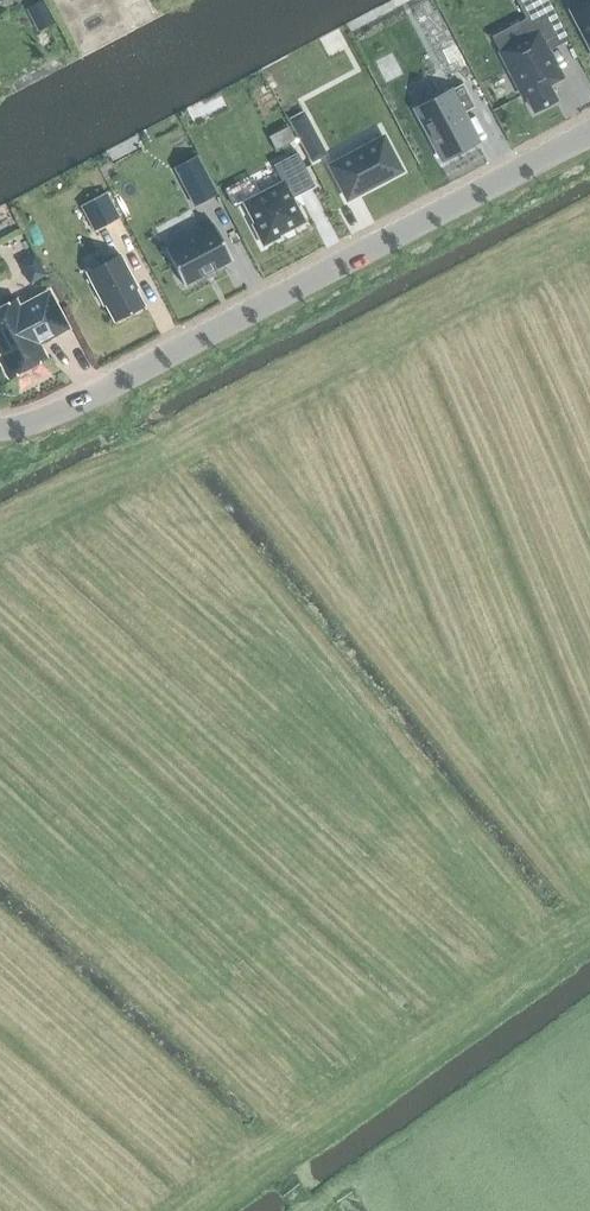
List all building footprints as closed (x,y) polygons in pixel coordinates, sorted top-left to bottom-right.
[(55,22),(44,0),(42,0),(26,9),(37,32),(55,22)] [(498,51),(523,98),(526,97),(534,112),(555,101),(547,86),(562,78),(548,51),(569,40),(548,0),(515,0),(528,24),(520,28),(525,37),(498,51)] [(571,8),(589,45),(589,0),(587,0),(571,8)] [(449,91),(415,108),(443,160),(476,142),(461,114),(473,107),(461,85),(449,91)] [(311,125),(295,133),(311,162),(326,154),(311,125)] [(288,128),(279,132),(285,145),(294,140),(288,128)] [(383,138),(330,166),(347,198),(400,171),(383,138)] [(282,182),(243,202),(254,224),(252,225),(263,246),(279,237),(278,235),(304,222),(292,198),(314,186),(297,152),(273,165),(282,182)] [(202,169),(181,180),(194,205),(216,194),(202,169)] [(106,192),(80,206),(94,231),(119,218),(106,192)] [(165,248),(163,249),(183,286),(185,286),(184,285),(230,260),(231,261),(232,260),(212,223),(211,223),(211,224),(165,249),(165,248)] [(144,307),(135,290),(137,289),(119,256),(86,274),(103,307),(105,305),(114,323),(144,307)] [(40,266),(25,275),(30,284),(45,275),(40,266)] [(49,288),(20,304),(16,297),(0,306),(0,367),(7,380),(48,358),(42,345),(71,329),(49,288)]
